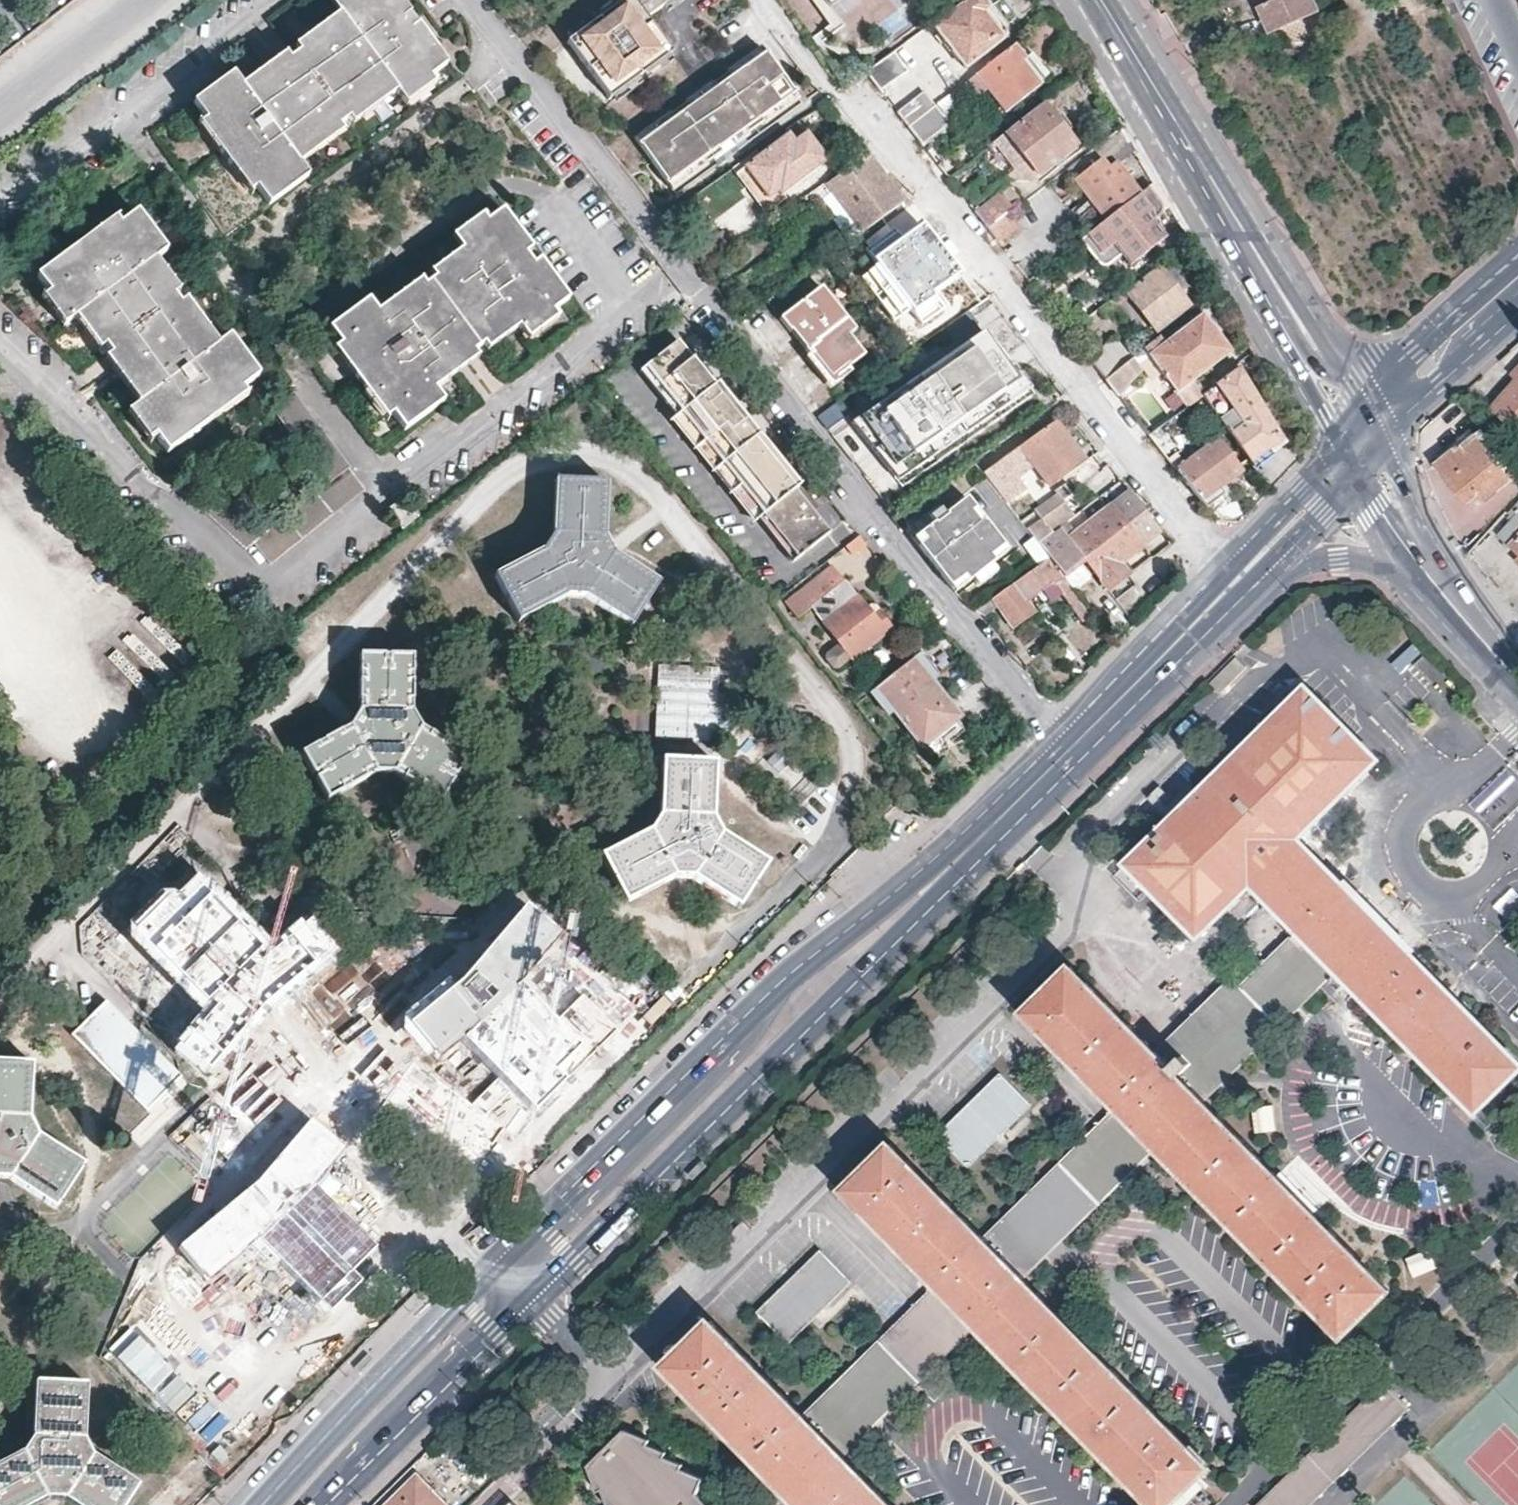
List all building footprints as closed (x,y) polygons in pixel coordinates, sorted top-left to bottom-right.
[(336,11),(340,16),(344,22),(301,54),(291,62),(247,95),(242,88),(232,75),(194,104),(206,121),(256,189),(268,206),(308,176),(300,166),(296,160),(340,128),(351,120),(392,88),(397,95),(402,101),(432,78),(449,65),(419,27),(414,31),(406,21),(413,16),(400,0),(351,0),(336,11)] [(351,0),(338,0),(331,5),(336,11),(351,0)] [(628,0),(605,18),(597,23),(571,42),(568,45),(611,103),(614,101),(639,82),(646,76),(671,58),(674,56),(648,21),(665,9),(677,0),(629,0),(628,0)] [(628,0),(616,0),(600,12),(605,18),(628,0)] [(683,0),(677,0),(665,9),(667,13),(683,1),(683,0)] [(989,8),(982,0),(963,0),(931,25),(964,68),(984,53),(980,48),(997,34),(981,14),(989,8)] [(1262,1),(1272,25),(1317,8),(1314,0),(1265,0),(1262,1)] [(1009,34),(989,8),(981,14),(997,34),(980,48),(984,53),(1009,34)] [(344,22),(340,16),(296,47),(301,54),(344,22)] [(571,42),(597,23),(593,17),(567,36),(571,42)] [(908,42),(866,73),(880,91),(894,81),(889,72),(915,52),(908,42)] [(1026,59),(1014,44),(976,74),(988,89),(1006,113),(1040,87),(1021,63),(1026,59)] [(744,67),(765,52),(761,46),(739,61),(744,67)] [(796,95),(765,52),(744,67),(729,78),(726,75),(712,85),(715,88),(701,98),(688,107),(686,104),(669,117),(672,119),(658,130),(639,144),(671,187),(691,172),(703,163),(707,167),(722,155),(720,151),(733,141),(746,131),(748,134),(763,124),(761,121),(774,111),(796,95)] [(247,95),(291,62),(286,55),(242,88),(247,95)] [(675,64),(671,58),(646,76),(650,83),(675,64)] [(1045,83),(1026,59),(1021,63),(1040,87),(1045,83)] [(729,78),(744,67),(739,61),(725,72),(726,75),(729,78)] [(976,74),(965,82),(977,98),(981,94),(982,95),(988,89),(976,74)] [(438,85),(432,78),(402,101),(407,107),(438,85)] [(715,88),(712,85),(709,79),(695,89),(701,98),(715,88)] [(643,88),(639,82),(614,101),(618,107),(643,88)] [(392,88),(351,120),(355,126),(397,95),(392,88)] [(688,107),(701,98),(695,89),(682,99),(686,104),(688,107)] [(922,93),(897,113),(908,127),(934,107),(922,93)] [(800,101),(796,95),(774,111),(779,117),(800,101)] [(934,107),(908,127),(923,146),(950,125),(944,117),(958,107),(948,95),(934,107)] [(1076,147),(1044,106),(1015,130),(1006,137),(1004,135),(993,144),(1019,177),(1030,168),(1037,177),(1076,147)] [(779,117),(774,111),(761,121),(763,124),(765,127),(779,117)] [(672,119),(669,117),(667,114),(653,124),(658,130),(672,119)] [(256,189),(206,121),(199,126),(250,194),(256,189)] [(639,144),(658,130),(653,124),(634,138),(639,144)] [(1134,150),(1120,126),(1067,168),(1106,220),(1138,195),(1115,164),(1134,150)] [(296,160),(300,166),(344,133),(340,128),(296,160)] [(752,140),(748,134),(746,131),(733,141),(739,150),(752,140)] [(774,188),(777,193),(825,158),(807,133),(794,143),(788,134),(735,174),(745,189),(755,182),(765,195),(774,188)] [(726,160),(739,150),(733,141),(720,151),(722,155),(726,160)] [(827,183),(825,181),(810,191),(786,209),(793,219),(819,202),(833,192),(861,233),(905,202),(888,181),(867,155),(827,183)] [(691,172),(695,178),(708,168),(707,167),(703,163),(691,172)] [(1037,177),(1030,168),(1019,177),(1024,183),(1025,182),(1028,184),(1030,183),(1037,177)] [(691,172),(671,187),(675,192),(695,178),(691,172)] [(781,197),(777,193),(774,188),(765,195),(755,182),(745,189),(741,192),(756,214),(781,197)] [(1138,195),(1106,220),(1079,240),(1103,271),(1122,256),(1130,266),(1164,240),(1150,221),(1168,208),(1153,183),(1138,195)] [(1007,186),(975,212),(989,230),(1007,216),(1021,204),(1007,186)] [(861,233),(833,192),(819,202),(847,243),(861,233)] [(937,248),(906,209),(874,233),(905,272),(937,248)] [(138,210),(120,223),(82,252),(77,245),(37,275),(48,290),(72,322),(76,318),(82,313),(106,345),(114,355),(146,398),(139,403),(135,405),(158,437),(169,453),(208,423),(204,417),(242,388),(261,374),(231,333),(218,343),(212,348),(180,304),(174,296),(150,263),(155,259),(168,249),(138,210)] [(502,210),(486,222),(455,244),(460,250),(465,257),(434,281),(426,286),(380,319),(376,313),(367,301),(328,331),(341,348),(391,415),(405,432),(444,402),(435,391),(430,386),(475,353),(483,346),(515,322),(519,329),(523,333),(553,311),(570,298),(540,261),(534,266),(524,253),(531,248),(502,210)] [(455,244),(486,222),(481,214),(450,238),(455,244)] [(671,214),(662,220),(667,228),(677,221),(671,214)] [(1007,216),(989,230),(999,242),(1017,227),(1007,216)] [(82,252),(120,223),(115,217),(77,245),(82,252)] [(465,257),(460,250),(428,273),(434,281),(465,257)] [(1183,285),(1163,258),(1155,264),(1176,291),(1183,285)] [(180,291),(155,259),(150,263),(174,296),(180,291)] [(1155,264),(1088,317),(1077,326),(1082,333),(1128,296),(1155,332),(1187,306),(1176,291),(1155,264)] [(380,319),(426,286),(421,279),(376,313),(380,319)] [(837,326),(845,320),(820,288),(789,311),(814,343),(804,350),(808,356),(829,383),(848,369),(863,358),(846,336),(837,326)] [(72,322),(48,290),(41,295),(65,327),(72,322)] [(967,310),(955,292),(902,327),(912,342),(913,342),(916,346),(922,342),(941,329),(967,310)] [(212,348),(218,343),(185,300),(180,304),(212,348)] [(977,323),(967,310),(941,329),(953,343),(977,323)] [(557,317),(553,311),(523,333),(527,340),(557,317)] [(814,343),(789,311),(778,319),(789,333),(790,332),(804,350),(814,343)] [(82,313),(76,318),(100,350),(106,345),(82,313)] [(1163,345),(1158,337),(1143,349),(1176,392),(1190,381),(1230,352),(1202,315),(1184,328),(1163,345)] [(853,331),(845,320),(837,326),(846,336),(853,331)] [(1184,328),(1179,321),(1158,337),(1163,345),(1184,328)] [(488,353),(519,329),(515,322),(483,346),(488,353)] [(1001,358),(980,333),(857,417),(903,483),(1035,394),(1004,355),(1001,358)] [(1113,337),(1088,357),(1093,363),(1100,372),(1105,379),(1130,359),(1113,337)] [(682,341),(647,367),(763,515),(795,488),(682,341)] [(391,415),(341,348),(334,353),(385,420),(391,415)] [(430,386),(435,391),(479,358),(475,353),(430,386)] [(146,398),(114,355),(107,360),(139,403),(146,398)] [(852,373),(848,369),(829,383),(808,356),(803,360),(828,392),(852,373)] [(1143,372),(1133,358),(1130,359),(1105,379),(1119,397),(1143,372)] [(763,515),(647,367),(642,370),(759,518),(763,515)] [(1514,371),(1517,375),(1492,404),(1517,428),(1517,367),(1514,371)] [(1202,397),(1250,463),(1270,449),(1272,452),(1283,443),(1238,370),(1202,397)] [(1202,397),(1190,381),(1176,392),(1188,408),(1202,397)] [(204,417),(208,423),(247,394),(242,388),(204,417)] [(842,399),(816,417),(827,430),(852,412),(842,399)] [(158,437),(135,405),(127,411),(150,442),(158,437)] [(1085,460),(1057,420),(985,472),(1006,501),(1025,487),(1017,475),(1028,467),(1022,459),(1028,455),(1050,486),(1085,460)] [(1512,475),(1517,481),(1517,457),(1507,469),(1480,430),(1441,460),(1474,506),(1514,477),(1512,475)] [(1180,474),(1206,508),(1223,494),(1219,489),(1240,473),(1215,441),(1177,471),(1180,474)] [(605,538),(607,482),(557,481),(556,535),(544,552),(496,576),(519,621),(568,596),(576,596),(584,596),(631,626),(659,584),(614,555),(605,538)] [(795,488),(763,515),(797,558),(829,532),(795,488)] [(907,495),(913,502),(918,497),(913,491),(907,495)] [(1158,529),(1144,511),(1129,491),(1068,538),(1060,527),(1039,544),(1049,558),(1070,586),(1075,582),(1068,573),(1085,560),(1107,588),(1127,572),(1118,561),(1138,545),(1160,531),(1158,529)] [(1508,509),(1513,514),(1498,530),(1517,549),(1517,498),(1508,509)] [(1060,527),(1064,525),(1060,520),(1068,513),(1058,499),(1038,513),(1044,522),(1030,532),(1039,544),(1060,527)] [(954,591),(957,595),(1009,554),(968,501),(915,542),(954,591)] [(759,518),(793,562),(797,558),(763,515),(759,518)] [(977,611),(989,617),(998,609),(1013,628),(1033,613),(1025,602),(1040,590),(1048,601),(1059,593),(1081,623),(1092,616),(1070,586),(1049,558),(977,611)] [(873,617),(833,566),(784,603),(799,621),(814,608),(840,642),(826,652),(824,659),(833,669),(839,669),(862,651),(890,628),(878,613),(873,617)] [(924,653),(872,692),(889,714),(894,710),(923,747),(928,744),(937,755),(966,731),(957,720),(962,717),(931,679),(940,672),(924,653)] [(409,712),(410,657),(360,656),(360,710),(348,728),(301,754),(328,799),(373,772),(366,757),(394,773),(438,801),(465,757),(420,730),(409,712)] [(1294,673),(1119,845),(1196,924),(1246,875),(1292,829),(1371,752),(1294,673)] [(711,816),(713,765),(660,763),(659,817),(649,832),(602,858),(626,904),(675,877),(692,878),(738,905),(765,862),(719,834),(711,816)] [(1335,966),(1470,1103),(1517,1057),(1292,829),(1246,875),(1295,925),(1335,966)] [(166,894),(131,927),(130,942),(200,1014),(270,946),(201,877),(176,898),(166,894)] [(462,981),(404,1026),(429,1055),(463,1043),(532,1113),(614,1029),(583,995),(557,1023),(522,986),(559,940),(527,911),(462,981)] [(332,947),(304,918),(172,1050),(203,1076),(263,1009),(332,947)] [(1335,966),(1295,925),(1241,978),(1234,970),(1157,1046),(1204,1094),(1335,966)] [(1157,1046),(1066,954),(1016,1002),(1115,1103),(1155,1143),(1340,1330),(1389,1282),(1204,1094),(1157,1046)] [(180,1077),(104,1001),(71,1034),(147,1110),(180,1077)] [(32,1062),(0,1060),(0,1176),(2,1176),(12,1176),(56,1205),(85,1162),(38,1133),(30,1116),(32,1062)] [(1029,1102),(998,1071),(935,1133),(966,1164),(1029,1102)] [(986,1230),(1024,1270),(1155,1143),(1115,1103),(986,1230)] [(1252,1105),(1254,1131),(1274,1129),(1273,1103),(1252,1105)] [(247,1193),(181,1254),(208,1288),(261,1247),(328,1314),(359,1284),(353,1273),(377,1250),(315,1189),(340,1151),(313,1124),(247,1193)] [(887,1130),(837,1179),(936,1280),(975,1320),(1157,1504),(1162,1504),(1210,1464),(1024,1270),(986,1230),(887,1130)] [(849,1279),(818,1248),(754,1309),(786,1341),(849,1279)] [(1435,1266),(1429,1249),(1406,1258),(1413,1274),(1435,1266)] [(807,1406),(846,1446),(975,1320),(936,1280),(807,1406)] [(846,1446),(807,1406),(708,1306),(658,1355),(777,1482),(795,1500),(801,1504),(904,1504),(846,1446)] [(1401,1399),(1381,1379),(1360,1400),(1254,1503),(1256,1504),(1293,1504),(1401,1399)] [(85,1384),(34,1381),(33,1434),(24,1450),(0,1462),(0,1504),(31,1504),(46,1497),(57,1497),(67,1498),(78,1504),(125,1504),(139,1484),(92,1455),(82,1438),(85,1384)] [(687,1495),(694,1489),(675,1470),(672,1473),(653,1453),(650,1456),(632,1439),(629,1442),(616,1429),(572,1472),(587,1486),(585,1488),(600,1504),(599,1504),(697,1504),(687,1495)] [(457,1497),(425,1465),(386,1504),(449,1504),(457,1497)] [(795,1500),(777,1482),(755,1504),(790,1504),(795,1500)]
